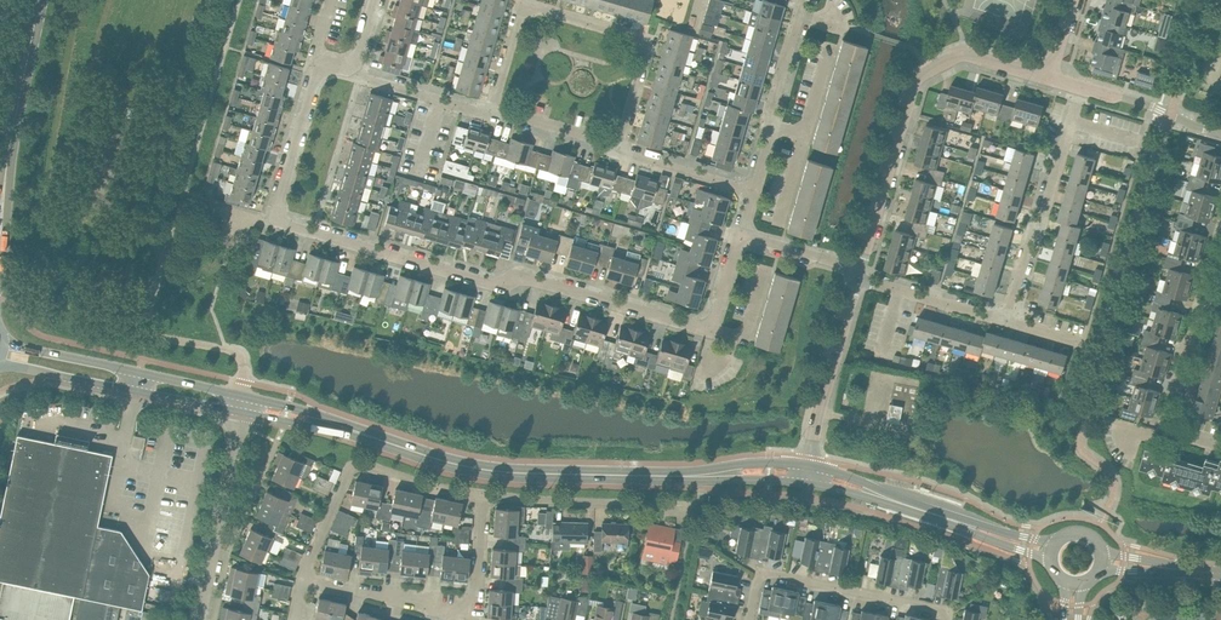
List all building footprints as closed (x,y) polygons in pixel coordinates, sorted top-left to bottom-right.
[(266,0),(260,0),(257,10),(263,12),(264,5),(266,0)] [(313,0),(291,0),(289,5),(310,11),(313,0)] [(420,4),(421,2),(412,0),(411,0),(410,4),(400,1),(399,6),(395,4),(393,10),(417,17),(420,4)] [(507,0),(482,0),(480,5),(504,12),(507,0)] [(608,0),(593,0),(590,7),(604,11),(608,0)] [(623,0),(608,0),(604,11),(618,16),(623,0)] [(638,0),(623,0),(618,16),(632,20),(638,0)] [(654,1),(652,0),(638,0),(632,20),(647,24),(654,1)] [(721,0),(709,0),(707,9),(721,13),(724,1),(721,0)] [(768,1),(766,0),(762,0),(758,13),(780,19),(785,0),(768,0),(768,1)] [(1102,19),(1117,23),(1126,26),(1130,12),(1135,13),(1137,5),(1124,1),(1121,0),(1108,0),(1102,19)] [(306,24),(310,11),(289,5),(285,18),(306,24)] [(499,26),(504,12),(480,5),(476,19),(499,26)] [(717,26),(721,13),(707,9),(703,22),(717,26)] [(417,17),(393,10),(392,16),(395,17),(393,26),(403,29),(404,25),(414,28),(417,17)] [(776,32),(780,19),(758,13),(751,11),(747,24),(754,26),(776,32)] [(467,23),(469,17),(463,15),(457,13),(455,20),(467,23)] [(302,38),(306,24),(285,18),(282,31),(278,30),(278,31),(302,38)] [(495,40),(499,26),(476,19),(472,33),(495,40)] [(1115,31),(1117,23),(1102,19),(1100,27),(1103,28),(1099,41),(1097,41),(1119,48),(1120,47),(1124,34),(1115,31)] [(713,38),(717,26),(703,22),(699,34),(713,38)] [(413,30),(414,28),(404,25),(403,29),(393,26),(391,31),(388,30),(386,35),(409,42),(416,44),(420,32),(413,30)] [(772,45),(776,32),(754,26),(751,39),(772,45)] [(1160,28),(1158,35),(1166,37),(1168,30),(1160,28)] [(693,36),(670,29),(665,44),(689,51),(693,36)] [(298,51),(302,38),(278,31),(274,44),(294,50),(298,51)] [(491,54),(495,40),(472,33),(468,47),(491,54)] [(406,53),(409,42),(386,35),(384,41),(388,42),(386,51),(395,54),(396,50),(406,53)] [(1159,37),(1157,43),(1163,45),(1165,38),(1159,37)] [(768,59),(772,45),(751,39),(747,52),(768,59)] [(866,46),(843,39),(812,145),(836,152),(866,46)] [(1097,41),(1096,41),(1093,49),(1096,50),(1094,58),(1092,59),(1091,63),(1090,63),(1094,65),(1093,71),(1117,78),(1111,76),(1113,70),(1119,72),(1125,49),(1120,47),(1119,48),(1097,41)] [(290,63),(294,50),(274,44),(270,57),(290,63)] [(689,51),(665,44),(661,58),(685,64),(689,51)] [(729,47),(726,47),(721,45),(717,58),(722,60),(724,53),(727,54),(729,47)] [(487,68),(491,54),(468,47),(464,61),(487,68)] [(400,75),(406,53),(396,50),(395,54),(386,51),(384,56),(380,55),(379,61),(383,62),(381,69),(400,75)] [(764,72),(768,59),(747,52),(743,66),(764,72)] [(247,64),(250,56),(244,55),(242,62),(240,69),(246,70),(247,64)] [(685,64),(661,58),(657,72),(681,78),(685,64)] [(722,60),(717,58),(714,72),(718,73),(720,73),(724,60),(722,60)] [(483,82),(487,68),(464,61),(460,75),(483,82)] [(285,81),(289,68),(269,62),(265,76),(285,81)] [(761,85),(764,72),(743,66),(739,79),(761,85)] [(1138,71),(1135,84),(1152,89),(1156,76),(1138,71)] [(681,78),(657,72),(653,86),(677,92),(681,78)] [(479,96),(483,82),(460,75),(456,90),(479,96)] [(281,95),(285,81),(265,76),(261,89),(281,95)] [(757,98),(761,85),(739,79),(735,92),(757,98)] [(958,109),(964,88),(951,85),(948,94),(941,92),(937,107),(944,109),(945,106),(958,109)] [(677,92),(653,86),(649,100),(672,106),(677,92)] [(985,111),(991,90),(978,86),(976,92),(977,92),(973,107),(973,108),(985,111)] [(977,92),(976,92),(964,88),(958,109),(972,113),(973,108),(973,107),(977,92)] [(285,96),(281,95),(261,89),(261,90),(264,91),(261,104),(281,109),(285,96)] [(1004,120),(1008,105),(1002,103),(1004,94),(991,90),(985,111),(998,114),(997,118),(1004,120)] [(753,112),(757,98),(735,92),(733,100),(729,99),(727,104),(732,105),(731,105),(749,111),(753,112)] [(370,93),(366,106),(389,112),(393,99),(370,93)] [(1025,123),(1031,102),(1018,98),(1015,107),(1008,105),(1004,120),(1011,122),(1012,119),(1025,123)] [(672,106),(649,100),(645,114),(668,120),(672,106)] [(1044,106),(1031,102),(1025,123),(1038,127),(1044,106)] [(277,123),(281,109),(261,104),(257,117),(277,123)] [(745,124),(749,111),(731,105),(732,105),(727,104),(723,117),(745,124)] [(389,112),(366,106),(363,118),(385,125),(389,112)] [(668,120),(645,114),(641,128),(664,134),(668,120)] [(273,136),(277,123),(257,117),(253,130),(249,129),(273,136)] [(741,137),(745,124),(723,117),(720,131),(741,137)] [(385,125),(363,118),(359,131),(382,137),(385,125)] [(474,150),(480,129),(483,120),(482,120),(481,125),(471,122),(470,125),(469,125),(468,129),(457,125),(452,143),(474,150)] [(927,125),(923,138),(944,144),(947,131),(927,125)] [(664,134),(641,128),(637,142),(660,149),(664,134)] [(269,149),(273,136),(249,129),(245,142),(249,143),(269,149)] [(495,156),(500,140),(490,137),(491,132),(480,129),(474,150),(495,156)] [(382,137),(359,131),(356,143),(356,144),(375,149),(375,150),(378,151),(382,137)] [(737,150),(741,137),(720,131),(716,144),(737,150)] [(516,162),(522,141),(511,138),(510,143),(500,140),(495,156),(516,162)] [(694,138),(690,154),(697,156),(702,140),(694,138)] [(944,144),(923,138),(919,151),(940,157),(944,144)] [(989,147),(991,141),(984,139),(983,145),(989,147)] [(537,168),(541,152),(531,150),(533,144),(522,141),(516,162),(537,168)] [(1033,145),(1019,141),(1017,148),(1030,152),(1033,145)] [(265,162),(269,149),(249,143),(245,142),(241,155),(262,161),(265,162)] [(375,149),(356,144),(356,143),(353,142),(349,155),(372,162),(375,150),(375,149)] [(1198,150),(1197,155),(1203,156),(1200,164),(1220,170),(1220,156),(1213,154),(1216,147),(1200,142),(1198,150)] [(731,171),(737,150),(716,144),(715,146),(712,158),(717,159),(715,166),(731,171)] [(1035,153),(1030,152),(1017,148),(1013,162),(1031,167),(1035,153)] [(558,174),(564,153),(553,150),(551,155),(541,152),(537,168),(558,174)] [(940,157),(919,151),(915,163),(930,168),(928,175),(943,179),(945,172),(936,169),(940,157)] [(579,180),(583,165),(573,162),(575,156),(564,153),(558,174),(555,183),(576,189),(579,180)] [(1078,153),(1074,166),(1092,172),(1096,158),(1078,153)] [(396,169),(400,156),(393,154),(391,161),(393,161),(391,167),(396,169)] [(258,175),(262,161),(241,155),(238,168),(230,166),(258,175)] [(372,162),(349,155),(345,168),(368,174),(372,162)] [(469,165),(446,158),(443,171),(466,178),(467,173),(469,165)] [(831,166),(808,159),(787,230),(811,237),(831,166)] [(978,160),(977,166),(983,168),(985,162),(978,160)] [(218,177),(222,163),(213,161),(209,175),(215,176),(218,177)] [(600,186),(606,165),(595,162),(593,167),(583,165),(579,180),(599,186),(600,186)] [(1027,181),(1031,167),(1013,162),(1009,175),(1027,181)] [(1200,164),(1197,176),(1191,174),(1189,181),(1204,186),(1206,179),(1220,183),(1220,170),(1200,164)] [(621,192),(625,177),(615,174),(617,168),(606,165),(600,186),(599,186),(597,196),(609,195),(611,189),(621,192)] [(254,188),(258,175),(230,166),(228,172),(236,175),(234,182),(254,188)] [(393,181),(395,174),(396,169),(391,167),(386,166),(385,169),(390,170),(389,176),(382,174),(380,178),(393,181)] [(981,174),(983,168),(977,166),(975,172),(981,174)] [(1088,185),(1092,172),(1074,166),(1070,180),(1088,185)] [(1131,175),(1133,169),(1126,167),(1124,173),(1131,175)] [(368,174),(345,168),(342,180),(364,187),(368,174)] [(639,207),(648,177),(637,174),(635,180),(625,177),(621,192),(631,195),(630,198),(636,206),(639,207)] [(213,183),(215,176),(209,175),(207,181),(206,186),(211,187),(213,183)] [(453,178),(449,177),(442,175),(439,183),(451,186),(453,178)] [(941,186),(943,179),(928,175),(926,181),(917,179),(913,192),(934,198),(938,185),(941,186)] [(1023,194),(1027,181),(1009,175),(1005,189),(1023,194)] [(677,197),(683,178),(675,176),(670,195),(677,197)] [(489,177),(487,184),(495,186),(497,179),(489,177)] [(659,180),(648,177),(639,207),(642,208),(652,205),(653,201),(663,204),(664,201),(667,189),(657,186),(659,180)] [(423,188),(424,183),(412,179),(410,184),(423,188)] [(463,189),(464,187),(465,182),(456,179),(454,187),(463,189)] [(364,187),(342,180),(338,193),(361,199),(364,187)] [(973,180),(971,186),(977,188),(979,181),(973,180)] [(1084,199),(1088,185),(1070,180),(1066,194),(1084,199)] [(1202,193),(1204,186),(1189,181),(1187,189),(1192,191),(1189,203),(1214,210),(1217,197),(1202,193)] [(250,201),(254,188),(234,182),(230,195),(226,194),(224,201),(243,207),(245,200),(250,201)] [(437,186),(424,183),(423,188),(435,192),(437,186)] [(976,195),(977,188),(971,186),(969,193),(976,195)] [(1125,196),(1126,190),(1120,188),(1118,194),(1125,196)] [(699,189),(697,195),(695,202),(704,205),(724,211),(728,197),(699,189)] [(1019,208),(1023,194),(1005,189),(1001,202),(1019,208)] [(934,198),(913,192),(909,205),(930,211),(934,198)] [(361,199),(338,193),(335,206),(357,212),(361,199)] [(974,201),(976,195),(969,193),(967,199),(974,201)] [(1080,212),(1084,199),(1066,194),(1062,207),(1080,212)] [(1123,202),(1125,196),(1118,194),(1116,201),(1123,202)] [(397,229),(405,202),(400,200),(397,208),(390,205),(388,214),(384,225),(397,229)] [(410,233),(416,213),(418,205),(411,203),(405,202),(397,229),(410,233)] [(1015,221),(1019,208),(1001,202),(997,216),(1015,221)] [(1210,222),(1214,210),(1189,203),(1186,214),(1180,213),(1178,220),(1193,225),(1195,218),(1210,222)] [(959,212),(961,206),(954,204),(952,210),(959,212)] [(720,224),(724,211),(704,205),(703,210),(693,209),(689,223),(706,228),(708,221),(720,224)] [(930,211),(909,205),(906,218),(915,220),(913,227),(928,231),(930,224),(927,223),(930,211)] [(353,225),(357,212),(335,206),(331,219),(353,225)] [(422,236),(430,209),(425,207),(423,215),(416,213),(410,233),(422,236)] [(1076,225),(1080,212),(1062,207),(1058,221),(1063,222),(1081,227),(1076,225)] [(526,208),(525,215),(535,217),(537,210),(526,208)] [(435,240),(443,212),(430,209),(422,236),(435,240)] [(448,244),(455,216),(443,212),(435,240),(448,244)] [(1117,223),(1119,216),(1112,214),(1110,221),(1117,223)] [(375,231),(378,219),(378,218),(370,215),(367,229),(375,231)] [(461,244),(469,216),(468,219),(461,218),(455,216),(448,244),(460,247),(461,244)] [(473,247),(482,220),(476,218),(469,216),(461,244),(473,247)] [(637,216),(635,220),(634,225),(641,227),(644,218),(637,216)] [(486,251),(494,224),(482,220),(473,247),(486,251)] [(1191,232),(1193,225),(1178,220),(1175,228),(1181,230),(1178,242),(1202,249),(1206,236),(1191,232)] [(965,229),(967,223),(960,221),(959,228),(965,229)] [(1115,229),(1117,223),(1110,221),(1108,227),(1115,229)] [(1077,241),(1081,227),(1063,222),(1059,235),(1077,241)] [(538,257),(544,236),(531,232),(533,227),(522,223),(516,248),(526,251),(525,253),(538,257)] [(704,235),(706,228),(689,223),(685,237),(693,241),(692,246),(712,252),(716,238),(704,235)] [(1013,228),(1001,225),(995,223),(991,236),(1009,242),(1013,228)] [(510,244),(513,232),(514,229),(494,224),(486,251),(499,255),(503,242),(510,244)] [(930,224),(928,231),(934,233),(936,226),(930,224)] [(896,230),(892,243),(913,249),(917,236),(926,239),(928,231),(913,227),(911,234),(896,230)] [(964,236),(965,229),(959,228),(957,234),(964,236)] [(555,249),(562,251),(566,236),(559,234),(557,240),(544,236),(538,257),(551,261),(555,249)] [(1073,254),(1077,241),(1059,235),(1055,249),(1073,254)] [(579,269),(585,248),(572,244),(573,238),(566,236),(562,251),(569,253),(565,265),(579,269)] [(1005,255),(1009,242),(991,236),(987,250),(1005,255)] [(1199,261),(1202,249),(1178,242),(1172,240),(1168,252),(1166,259),(1182,264),(1184,257),(1199,261)] [(272,271),(280,245),(265,241),(264,244),(253,241),(245,267),(256,270),(257,267),(272,271)] [(1109,250),(1111,244),(1104,242),(1102,248),(1109,250)] [(595,260),(602,262),(607,245),(600,243),(597,251),(585,248),(579,269),(592,273),(595,260)] [(913,249),(892,243),(889,256),(909,262),(913,249)] [(295,249),(280,245),(272,271),(287,276),(285,283),(292,285),(294,278),(299,263),(291,261),(295,249)] [(619,280),(625,259),(612,256),(614,247),(607,245),(602,262),(609,264),(606,277),(619,280)] [(708,266),(712,252),(692,246),(690,251),(681,250),(677,264),(694,269),(696,262),(708,266)] [(958,256),(960,250),(953,248),(951,254),(958,256)] [(1107,256),(1109,250),(1102,248),(1100,254),(1107,256)] [(1078,255),(1073,254),(1055,249),(1051,262),(1069,267),(1074,269),(1078,255)] [(1001,269),(1005,255),(987,250),(983,263),(1001,269)] [(643,274),(646,262),(647,259),(639,257),(640,255),(627,251),(625,259),(619,280),(632,284),(636,272),(643,274)] [(318,279),(324,258),(309,254),(306,265),(299,263),(294,278),(302,280),(303,275),(318,279)] [(956,262),(958,256),(951,254),(949,260),(956,262)] [(909,262),(889,256),(885,268),(906,274),(909,262)] [(944,265),(946,258),(939,256),(937,263),(944,265)] [(339,262),(324,258),(318,279),(333,283),(331,289),(339,291),(343,276),(336,274),(339,262)] [(1180,271),(1182,264),(1166,259),(1164,267),(1170,269),(1166,280),(1191,288),(1195,275),(1180,271)] [(1001,269),(983,263),(976,261),(972,275),(979,277),(997,282),(1001,269)] [(1065,281),(1069,267),(1051,262),(1047,276),(1065,281)] [(691,276),(694,269),(677,264),(673,278),(681,282),(680,287),(700,293),(704,279),(691,276)] [(363,292),(369,271),(354,267),(350,279),(343,276),(339,291),(346,293),(348,288),(363,292)] [(947,267),(945,274),(952,276),(954,269),(947,267)] [(938,284),(942,273),(942,271),(934,268),(930,282),(938,284)] [(1101,276),(1103,270),(1096,268),(1094,274),(1101,276)] [(384,275),(369,271),(363,292),(378,296),(376,302),(384,304),(388,289),(381,287),(384,275)] [(799,279),(775,272),(754,343),(778,350),(799,279)] [(1099,283),(1101,276),(1094,274),(1093,281),(1099,283)] [(409,300),(415,279),(400,275),(395,292),(388,289),(384,304),(391,306),(394,296),(409,300)] [(1061,294),(1065,281),(1047,276),(1043,289),(1061,294)] [(649,293),(652,281),(653,279),(645,277),(645,279),(641,291),(649,293)] [(993,296),(997,282),(979,277),(975,291),(993,296)] [(430,284),(415,279),(409,300),(423,305),(420,318),(427,320),(430,313),(434,298),(427,296),(430,284)] [(1187,300),(1191,288),(1166,280),(1163,292),(1157,291),(1155,298),(1170,303),(1172,295),(1187,300)] [(696,307),(700,293),(680,287),(678,292),(669,291),(667,298),(696,307)] [(454,313),(460,292),(445,288),(441,300),(434,298),(430,313),(437,315),(439,309),(454,313)] [(1057,307),(1061,294),(1043,289),(1039,302),(1057,307)] [(475,297),(460,292),(454,313),(468,318),(467,323),(474,326),(479,311),(471,309),(475,297)] [(1094,303),(1095,296),(1089,294),(1087,301),(1094,303)] [(1168,310),(1170,303),(1155,298),(1152,308),(1154,311),(1157,312),(1155,319),(1180,326),(1183,314),(1168,310)] [(498,326),(504,305),(489,301),(486,313),(479,311),(474,326),(482,328),(484,322),(498,326)] [(1092,309),(1094,303),(1087,301),(1085,307),(1092,309)] [(545,330),(552,305),(544,303),(544,305),(537,303),(533,318),(526,316),(523,324),(519,338),(527,341),(531,326),(545,330)] [(519,310),(504,305),(498,326),(499,326),(497,334),(511,338),(511,336),(519,338),(523,324),(516,322),(519,310)] [(559,307),(552,305),(545,330),(552,332),(550,338),(564,343),(568,329),(561,327),(565,311),(559,309),(559,307)] [(586,342),(594,317),(586,315),(586,317),(579,315),(575,331),(568,329),(564,343),(571,345),(573,338),(586,342)] [(601,320),(594,317),(586,342),(600,346),(596,357),(604,359),(609,341),(602,339),(607,323),(601,321),(601,320)] [(927,339),(932,321),(919,317),(913,335),(927,339)] [(1176,339),(1180,326),(1155,319),(1152,331),(1146,330),(1144,337),(1159,342),(1161,334),(1176,339)] [(940,342),(945,325),(932,321),(927,339),(940,342)] [(954,346),(959,328),(945,325),(940,342),(954,346)] [(628,354),(635,330),(628,328),(628,329),(621,327),(617,343),(609,341),(604,359),(606,355),(619,359),(621,352),(628,354)] [(967,350),(972,332),(959,328),(954,346),(967,350)] [(643,332),(635,330),(628,354),(635,356),(633,363),(647,367),(651,353),(644,351),(649,335),(643,333),(643,332)] [(982,350),(986,336),(972,332),(967,350),(981,354),(982,350)] [(995,353),(1001,335),(987,332),(986,336),(982,350),(995,353)] [(1216,332),(1212,345),(1220,348),(1220,333),(1216,332)] [(1009,357),(1014,339),(1001,335),(995,353),(1009,357)] [(1157,349),(1159,342),(1144,337),(1141,345),(1147,346),(1144,358),(1168,365),(1172,353),(1157,349)] [(670,369),(677,342),(670,340),(670,341),(663,339),(658,355),(651,353),(647,367),(655,369),(657,363),(670,366),(669,368),(670,369)] [(1022,361),(1028,343),(1014,339),(1009,357),(1022,361)] [(685,344),(677,342),(670,369),(683,373),(682,377),(689,379),(693,365),(686,363),(691,347),(684,346),(685,344)] [(1036,365),(1041,347),(1028,343),(1022,361),(1036,365)] [(1212,345),(1209,359),(1220,363),(1220,348),(1212,345)] [(1049,369),(1055,351),(1041,347),(1036,365),(1049,369)] [(1068,355),(1055,351),(1049,369),(1063,373),(1068,355)] [(521,358),(514,356),(512,363),(519,365),(521,358)] [(1165,378),(1168,365),(1144,358),(1140,370),(1134,368),(1132,376),(1147,380),(1150,373),(1165,378)] [(1209,359),(1205,372),(1220,377),(1220,363),(1209,359)] [(1205,372),(1201,386),(1220,392),(1220,391),(1220,377),(1205,372)] [(1145,388),(1147,380),(1132,376),(1130,384),(1136,385),(1132,397),(1157,404),(1161,392),(1145,388)] [(1220,392),(1201,386),(1197,399),(1217,405),(1220,392)] [(1153,417),(1157,404),(1132,397),(1129,409),(1123,407),(1121,415),(1136,420),(1138,412),(1153,417)] [(1217,405),(1197,399),(1193,413),(1213,419),(1217,405)] [(902,406),(890,404),(886,421),(899,424),(902,406)] [(17,435),(0,518),(0,580),(74,595),(89,598),(107,603),(120,605),(127,607),(142,610),(149,573),(121,530),(98,525),(112,455),(87,449),(88,442),(56,436),(55,443),(17,435)] [(1220,457),(1219,463),(1206,459),(1203,469),(1169,459),(1170,456),(1146,448),(1140,469),(1149,471),(1152,476),(1156,474),(1163,476),(1162,479),(1172,482),(1174,487),(1179,484),(1194,489),(1197,493),(1201,491),(1211,493),(1213,487),(1220,489),(1220,457)] [(314,459),(293,450),(290,456),(279,451),(273,464),(278,466),(299,475),(306,478),(314,459)] [(299,475),(278,466),(272,478),(293,488),(299,475)] [(318,475),(315,482),(330,489),(333,482),(318,475)] [(365,506),(369,483),(356,480),(351,503),(363,505),(365,506)] [(330,489),(315,482),(312,488),(316,490),(328,495),(330,489)] [(383,486),(369,483),(365,506),(377,508),(375,518),(382,519),(386,502),(379,501),(383,486)] [(290,515),(298,497),(276,487),(274,493),(267,491),(261,503),(283,512),(290,515)] [(404,514),(409,491),(396,489),(393,504),(386,502),(382,519),(390,521),(392,511),(404,514)] [(423,494),(409,491),(404,514),(417,517),(415,526),(422,527),(426,511),(419,509),(423,494)] [(458,525),(463,499),(450,496),(449,500),(444,522),(446,522),(458,525)] [(444,522),(449,500),(436,497),(433,512),(426,511),(422,527),(430,529),(432,520),(444,522)] [(283,512),(261,503),(256,516),(277,525),(283,512)] [(519,506),(519,509),(496,507),(495,521),(518,523),(524,523),(525,506),(519,506)] [(354,516),(339,509),(336,516),(351,523),(354,516)] [(554,511),(546,510),(545,527),(552,528),(553,523),(554,511)] [(301,513),(298,519),(314,526),(317,519),(301,513)] [(351,523),(336,516),(333,523),(348,529),(351,523)] [(314,526),(298,519),(296,526),(300,528),(311,532),(314,526)] [(517,536),(518,523),(495,521),(494,535),(509,536),(508,543),(525,544),(526,536),(517,536)] [(560,523),(553,523),(552,528),(553,528),(552,548),(559,548),(560,542),(587,543),(587,533),(588,523),(560,522),(560,523)] [(348,529),(333,523),(330,529),(345,536),(348,529)] [(383,523),(382,530),(390,532),(391,524),(383,523)] [(594,531),(594,534),(594,550),(602,551),(602,541),(617,542),(617,548),(619,551),(625,551),(627,549),(628,524),(602,523),(602,531),(594,531)] [(672,540),(674,529),(650,524),(645,550),(668,555),(667,559),(676,561),(680,541),(672,540)] [(759,551),(763,528),(755,527),(755,530),(732,525),(730,536),(738,537),(735,552),(750,555),(752,550),(759,551)] [(764,525),(763,528),(759,551),(766,553),(765,555),(781,558),(786,533),(772,530),(773,527),(764,525)] [(278,532),(268,527),(265,534),(251,528),(245,541),(266,550),(270,551),(278,532)] [(453,528),(452,535),(469,536),(470,529),(453,528)] [(372,575),(373,570),(375,547),(363,546),(364,536),(356,535),(356,540),(354,552),(361,553),(359,568),(359,573),(372,575)] [(469,543),(469,536),(452,535),(452,542),(457,542),(469,543)] [(430,536),(429,544),(437,545),(438,537),(430,536)] [(817,556),(824,557),(828,542),(805,537),(800,562),(815,565),(817,556)] [(898,538),(896,548),(905,550),(907,540),(898,538)] [(388,556),(395,557),(397,540),(389,539),(388,548),(375,547),(373,570),(386,571),(388,556)] [(413,574),(416,552),(403,550),(404,541),(397,540),(395,557),(401,557),(399,573),(413,574)] [(266,550),(245,541),(240,553),(261,562),(266,550)] [(836,543),(828,542),(824,557),(832,558),(829,571),(844,574),(849,549),(835,546),(836,543)] [(525,552),(525,549),(529,549),(529,544),(525,544),(508,543),(508,549),(493,548),(492,562),(514,563),(515,551),(525,552)] [(429,561),(435,561),(437,545),(429,544),(428,553),(416,552),(413,574),(427,576),(429,561)] [(454,579),(456,556),(444,555),(445,545),(437,545),(435,561),(442,562),(440,577),(454,579)] [(287,546),(282,557),(298,563),(302,553),(287,546)] [(333,575),(338,552),(325,549),(320,572),(333,575)] [(953,559),(954,551),(944,549),(935,591),(942,593),(942,594),(957,597),(963,572),(960,572),(953,559)] [(346,581),(352,555),(338,552),(333,575),(334,575),(333,578),(346,581)] [(467,580),(470,558),(458,556),(456,556),(454,579),(467,580)] [(892,575),(899,577),(898,582),(904,557),(896,556),(895,559),(880,556),(879,564),(870,562),(868,575),(876,577),(875,581),(891,584),(892,575)] [(298,563),(282,557),(279,563),(295,570),(298,563)] [(926,562),(904,557),(898,582),(921,587),(926,562)] [(521,564),(514,563),(492,562),(491,575),(506,577),(506,583),(522,585),(523,577),(520,577),(521,564)] [(267,574),(259,572),(231,566),(228,580),(256,586),(256,585),(264,587),(267,574)] [(713,570),(708,593),(733,598),(734,590),(735,591),(738,575),(713,570)] [(583,577),(582,584),(590,586),(591,579),(583,577)] [(29,593),(34,593),(28,619),(69,619),(71,612),(74,595),(0,580),(0,619),(23,619),(29,593)] [(254,593),(256,586),(228,580),(226,594),(246,598),(245,604),(259,607),(261,595),(254,593)] [(274,582),(273,589),(289,593),(291,586),(279,583),(274,582)] [(522,592),(522,585),(506,583),(505,590),(490,589),(489,603),(512,604),(513,592),(522,592)] [(760,607),(759,613),(780,617),(780,616),(785,589),(772,586),(771,592),(763,591),(759,607),(760,607)] [(628,587),(626,597),(635,599),(638,588),(628,587)] [(288,600),(289,593),(273,589),(271,596),(276,597),(288,600)] [(785,589),(780,616),(801,619),(803,615),(805,602),(797,601),(799,592),(785,589)] [(733,598),(708,593),(707,601),(710,601),(707,616),(727,619),(732,619),(735,606),(731,605),(733,598)] [(107,603),(89,598),(74,595),(71,612),(77,613),(75,619),(104,619),(107,603)] [(548,595),(547,607),(546,616),(557,618),(557,619),(574,619),(576,610),(586,612),(589,598),(579,596),(578,601),(562,598),(548,595)] [(346,603),(347,599),(333,596),(332,600),(328,619),(342,619),(346,603)] [(332,600),(319,597),(314,619),(328,619),(332,600)] [(621,608),(623,601),(615,600),(613,609),(597,605),(594,619),(612,619),(617,619),(619,619),(621,608)] [(827,603),(814,600),(811,616),(803,615),(801,619),(824,619),(827,603)] [(979,616),(986,618),(989,606),(972,602),(970,610),(965,609),(962,619),(978,619),(979,616)] [(120,605),(107,603),(104,619),(116,619),(120,605)] [(512,604),(489,603),(488,616),(497,617),(497,619),(516,619),(517,613),(511,612),(512,604)] [(827,603),(824,619),(846,619),(848,613),(839,612),(841,606),(827,603)] [(259,607),(245,604),(243,611),(223,607),(220,619),(249,619),(249,617),(256,619),(259,607)] [(539,606),(539,611),(538,619),(546,619),(546,616),(547,607),(539,606)] [(142,610),(127,607),(124,619),(153,619),(155,612),(142,610)] [(875,613),(861,610),(860,616),(852,614),(851,619),(873,619),(875,613)] [(371,615),(358,611),(356,619),(370,619),(371,615)] [(372,611),(371,615),(370,619),(384,619),(386,615),(372,611)] [(1199,615),(1158,611),(1157,619),(1198,619),(1199,615)] [(650,612),(649,616),(633,613),(631,619),(658,619),(660,614),(650,612)]
